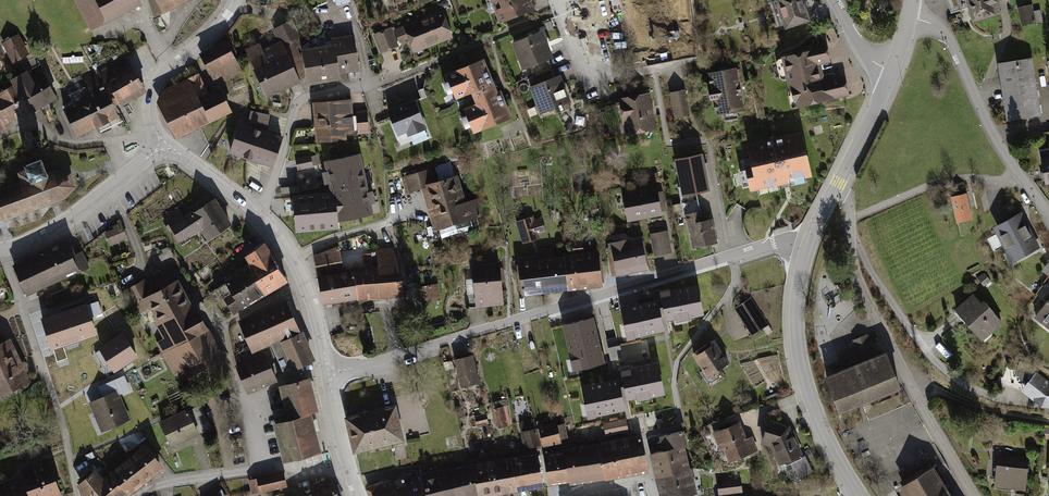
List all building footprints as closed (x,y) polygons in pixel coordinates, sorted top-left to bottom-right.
[(90,29),(140,2),(139,0),(75,0),(90,29)] [(166,9),(184,0),(161,0),(166,9)] [(505,22),(533,10),(528,0),(496,0),(505,22)] [(785,24),(806,17),(801,0),(778,0),(785,24)] [(972,18),(995,12),(992,0),(968,0),(972,18)] [(1032,4),(1019,7),(1022,24),(1035,21),(1032,4)] [(443,7),(382,31),(388,49),(413,39),(416,49),(454,35),(443,7)] [(299,37),(292,22),(274,31),(281,44),(282,46),(296,39),(299,37)] [(511,39),(520,66),(553,54),(544,28),(511,39)] [(18,29),(3,37),(15,58),(30,50),(18,29)] [(304,52),(309,83),(339,78),(339,73),(359,69),(353,36),(333,40),(334,47),(304,52)] [(259,45),(246,51),(266,93),(303,76),(300,58),(295,47),(299,45),(296,39),(282,46),(281,44),(263,52),(259,45)] [(227,43),(203,55),(216,80),(240,68),(227,43)] [(823,45),(783,54),(793,102),(846,90),(843,78),(823,83),(818,61),(827,60),(823,45)] [(89,94),(63,107),(79,137),(121,115),(114,103),(144,88),(127,54),(81,77),(89,94)] [(1031,57),(1000,62),(1008,115),(1039,111),(1031,57)] [(486,58),(447,73),(457,99),(473,93),(477,103),(464,108),(474,134),(513,119),(502,91),(499,92),(486,58)] [(23,111),(26,117),(58,101),(41,68),(33,73),(30,67),(10,77),(12,82),(0,89),(0,123),(23,111)] [(735,69),(710,73),(717,111),(742,106),(735,69)] [(567,100),(558,73),(533,81),(541,108),(567,100)] [(165,107),(178,134),(228,110),(220,92),(209,97),(199,76),(164,93),(170,105),(165,107)] [(684,91),(671,93),(675,115),(688,112),(684,91)] [(646,94),(620,99),(626,130),(652,126),(646,94)] [(316,103),(319,141),(343,139),(342,132),(366,131),(365,116),(350,117),(349,100),(316,103)] [(415,102),(388,113),(398,138),(408,134),(409,137),(427,130),(415,102)] [(269,116),(251,111),(249,120),(267,124),(269,116)] [(240,124),(231,152),(272,165),(281,138),(240,124)] [(802,132),(751,143),(760,182),(811,171),(802,132)] [(701,151),(677,156),(684,192),(708,188),(701,151)] [(297,229),(330,227),(329,217),(338,217),(339,220),(371,212),(358,155),(326,162),(334,197),(295,200),(297,229)] [(299,158),(302,170),(315,167),(312,155),(299,158)] [(0,191),(0,216),(1,215),(4,214),(5,218),(61,199),(74,185),(68,173),(51,170),(45,172),(41,161),(27,166),(32,179),(0,191)] [(433,164),(400,172),(405,192),(426,187),(436,226),(475,217),(470,198),(461,200),(455,173),(436,178),(433,164)] [(661,184),(623,191),(629,221),(667,214),(661,184)] [(959,224),(974,220),(967,193),(952,197),(959,224)] [(178,211),(165,219),(177,238),(196,226),(206,241),(230,226),(212,198),(182,217),(178,211)] [(534,215),(516,220),(522,244),(540,239),(538,234),(546,232),(542,219),(535,221),(534,215)] [(1019,215),(998,225),(1017,260),(1037,250),(1019,215)] [(712,217),(691,221),(694,242),(716,238),(712,217)] [(120,226),(106,232),(112,244),(125,238),(120,226)] [(667,232),(651,235),(655,253),(670,250),(667,232)] [(612,244),(617,272),(646,267),(640,239),(612,244)] [(14,263),(26,291),(86,265),(80,251),(73,254),(68,240),(14,263)] [(286,278),(264,242),(255,248),(276,283),(286,278)] [(338,246),(315,255),(318,270),(341,266),(338,246)] [(276,283),(255,248),(245,253),(251,263),(248,265),(254,274),(264,291),(276,283)] [(355,270),(319,277),(323,302),(356,296),(400,293),(399,272),(392,248),(378,249),(379,265),(354,267),(355,270)] [(525,291),(598,282),(595,254),(554,259),(553,250),(542,251),(544,261),(522,264),(525,291)] [(499,264),(474,266),(478,304),(502,302),(499,264)] [(254,274),(248,265),(214,286),(216,289),(210,293),(214,299),(222,294),(254,274)] [(170,268),(154,274),(190,340),(208,329),(196,307),(192,309),(170,268)] [(984,273),(979,277),(983,283),(988,280),(984,273)] [(154,274),(128,288),(139,309),(150,303),(158,318),(156,320),(165,336),(156,341),(163,355),(190,340),(154,274)] [(265,292),(254,274),(222,294),(233,312),(265,292)] [(437,279),(419,281),(422,303),(439,301),(437,279)] [(656,301),(621,309),(628,337),(662,329),(659,317),(669,315),(671,322),(706,313),(700,287),(665,295),(668,306),(657,308),(656,301)] [(975,294),(958,309),(981,337),(999,322),(975,294)] [(84,297),(69,302),(72,311),(87,306),(84,297)] [(750,298),(735,307),(751,333),(766,324),(750,298)] [(285,299),(239,320),(252,349),(270,341),(284,371),(312,359),(285,299)] [(1036,316),(1048,326),(1048,299),(1036,316)] [(60,310),(41,318),(53,345),(72,337),(60,310)] [(88,312),(77,317),(84,333),(96,327),(88,312)] [(569,325),(580,365),(604,358),(593,318),(569,325)] [(190,340),(163,355),(174,372),(187,365),(197,383),(228,366),(208,329),(190,340)] [(134,332),(111,344),(126,373),(149,360),(134,332)] [(22,372),(5,334),(0,336),(0,382),(22,372)] [(713,339),(692,352),(707,376),(728,363),(713,339)] [(884,350),(825,375),(838,406),(861,398),(869,418),(906,402),(884,350)] [(261,352),(236,364),(249,390),(273,379),(261,352)] [(471,356),(455,359),(461,384),(476,381),(471,356)] [(1026,378),(1031,365),(1020,361),(1015,374),(1026,378)] [(613,382),(581,388),(587,417),(623,410),(620,397),(627,396),(628,399),(669,390),(664,364),(621,373),(623,382),(613,384),(613,382)] [(178,376),(182,385),(190,381),(185,372),(178,376)] [(1036,373),(1024,388),(1041,401),(1048,402),(1048,383),(1036,373)] [(102,397),(92,401),(103,428),(129,418),(119,394),(124,392),(118,377),(98,385),(102,397)] [(289,416),(276,420),(285,458),(318,450),(310,422),(308,411),(307,407),(315,405),(309,380),(282,387),(282,388),(289,416)] [(200,403),(161,420),(171,442),(209,426),(200,403)] [(391,404),(345,415),(352,446),(398,436),(391,404)] [(502,405),(494,407),(498,426),(506,424),(502,405)] [(484,414),(475,416),(477,423),(486,421),(484,414)] [(521,429),(537,427),(535,418),(520,421),(521,429)] [(606,435),(630,432),(628,418),(604,422),(606,435)] [(788,425),(771,419),(763,440),(773,444),(780,462),(801,452),(788,425)] [(738,421),(714,431),(725,460),(755,448),(751,436),(745,438),(738,421)] [(543,448),(562,444),(557,422),(538,426),(543,448)] [(526,451),(534,449),(530,430),(521,432),(526,451)] [(682,430),(660,436),(663,448),(648,452),(654,474),(687,465),(681,443),(685,443),(682,430)] [(639,435),(597,443),(604,476),(646,469),(639,435)] [(597,443),(561,449),(566,478),(601,472),(597,443)] [(160,464),(144,444),(110,471),(126,491),(160,464)] [(561,449),(543,452),(547,480),(566,478),(561,449)] [(535,451),(508,456),(514,486),(541,482),(535,451)] [(508,456),(472,463),(477,493),(514,486),(508,456)] [(1025,460),(1001,457),(998,483),(1021,486),(1025,460)] [(0,486),(0,495),(57,495),(60,495),(48,458),(18,467),(22,478),(0,486)] [(445,468),(451,495),(470,495),(476,495),(470,463),(445,468)] [(654,474),(659,495),(673,495),(695,490),(688,465),(654,474)] [(902,488),(907,495),(953,495),(936,467),(902,488)] [(110,471),(102,478),(94,468),(77,482),(84,491),(80,494),(82,495),(119,495),(126,491),(110,471)] [(420,473),(425,495),(451,495),(445,468),(420,473)] [(282,471),(250,478),(253,491),(285,484),(282,471)] [(311,483),(312,488),(317,495),(338,495),(328,475),(311,483)] [(740,477),(717,479),(719,492),(741,489),(740,477)] [(369,485),(373,495),(394,495),(388,478),(369,485)] [(389,480),(394,495),(424,495),(418,479),(396,486),(393,479),(389,480)] [(283,495),(317,495),(312,488),(303,493),(300,487),(283,495)]
